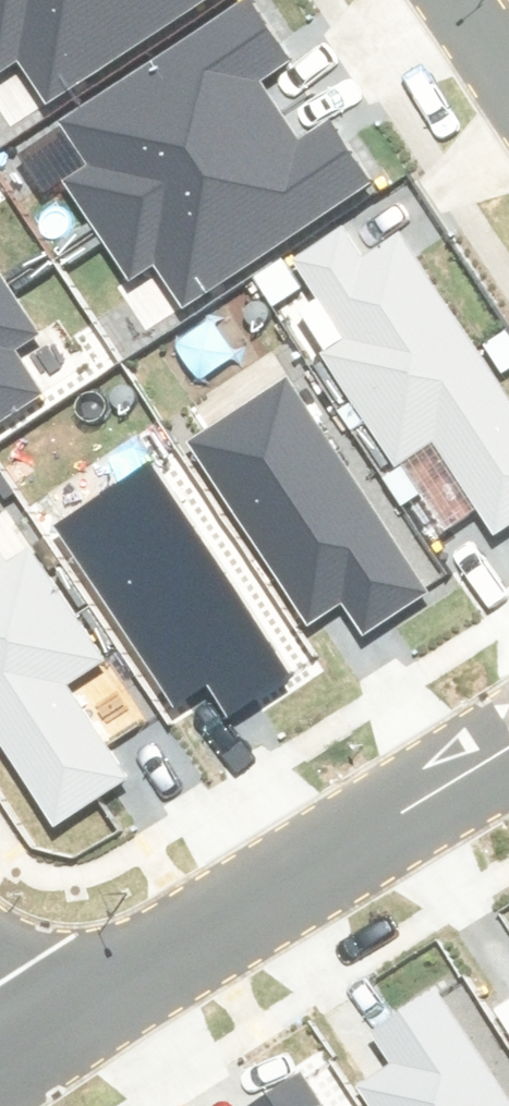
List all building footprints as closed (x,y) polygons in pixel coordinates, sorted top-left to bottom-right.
[(0,9),(0,74),(22,60),(51,106),(217,0),(14,0),(0,9)] [(14,0),(0,0),(0,9),(14,0)] [(290,69),(252,11),(67,130),(96,174),(72,190),(102,236),(285,118),(264,86),(290,69)] [(285,118),(102,236),(131,282),(161,263),(191,309),(374,191),(336,132),(306,151),(285,118)] [(299,266),(324,306),(305,318),(400,465),(437,442),(500,539),(508,533),(508,400),(405,239),(369,262),(351,233),(299,266)] [(10,299),(0,283),(0,306),(10,299)] [(10,299),(0,306),(0,425),(65,382),(10,299)] [(296,387),(204,446),(319,624),(348,606),(365,633),(429,592),(296,387)] [(153,473),(66,528),(201,736),(288,680),(153,473)] [(59,834),(136,785),(71,686),(102,666),(10,524),(0,530),(0,744),(59,834)] [(435,986),(365,1031),(387,1065),(356,1085),(370,1105),(508,1105),(508,1099),(435,986)] [(301,1091),(278,1105),(311,1105),(301,1091)]
